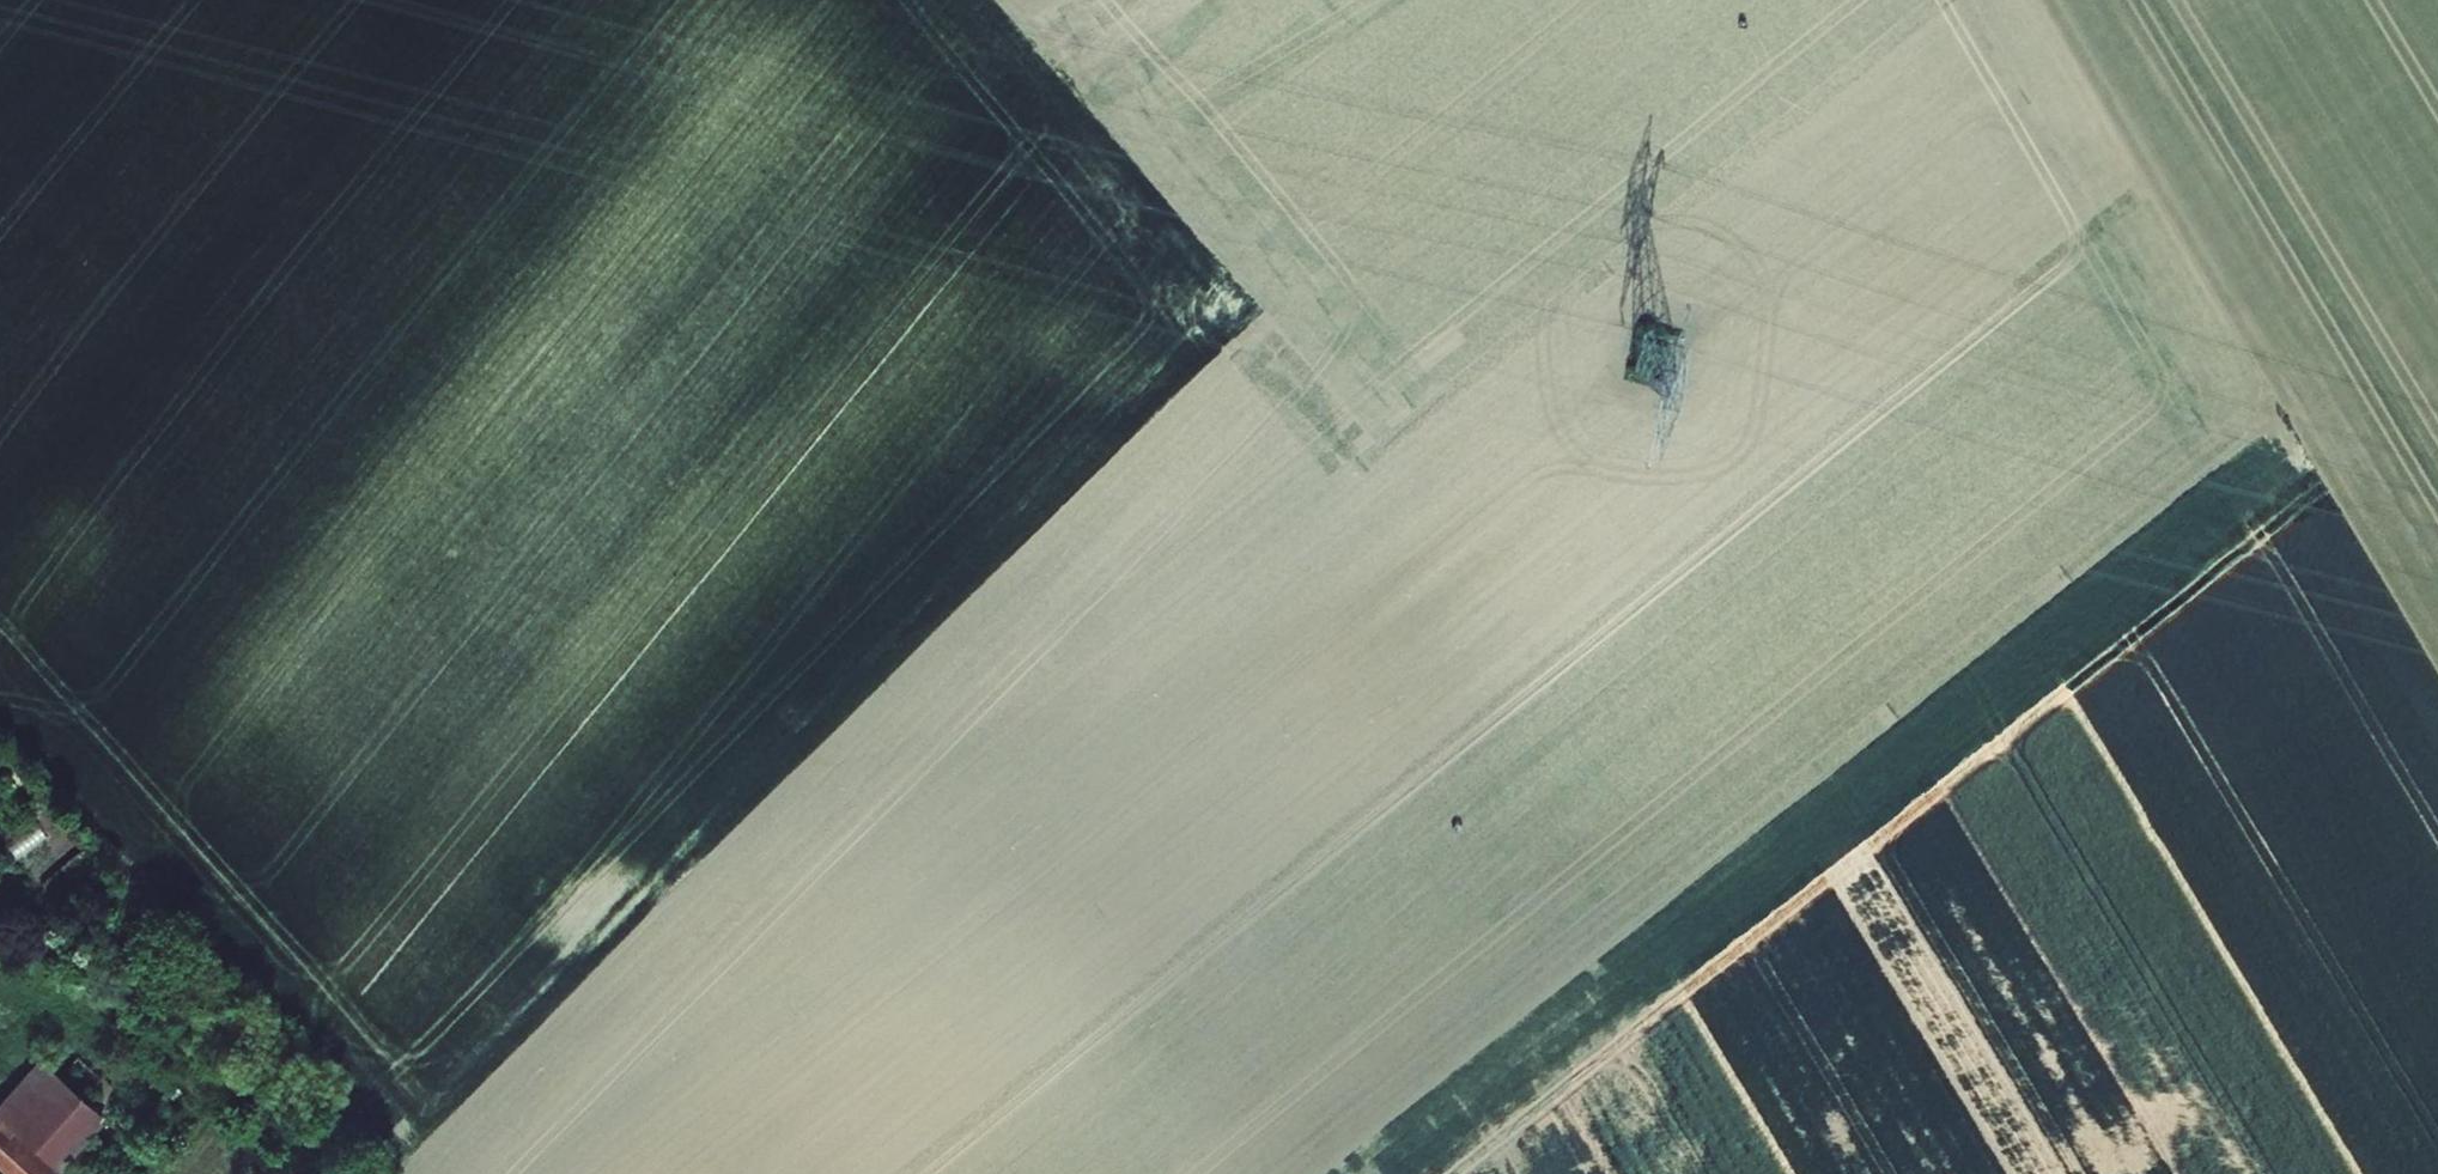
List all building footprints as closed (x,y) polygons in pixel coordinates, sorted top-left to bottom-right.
[(15,1134),(59,1173),(60,1173),(65,1173),(126,1104),(62,1047),(0,1117),(0,1121),(15,1134)] [(59,1173),(15,1134),(0,1121),(0,1173),(60,1173),(59,1173)]
